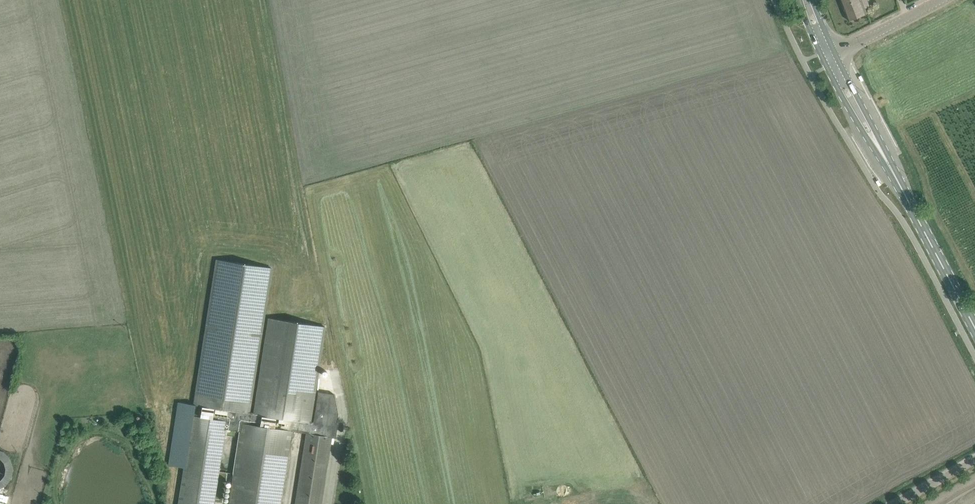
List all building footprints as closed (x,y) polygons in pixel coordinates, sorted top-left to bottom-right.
[(868,13),(865,8),(869,6),(867,0),(841,0),(849,20),(868,13)] [(229,503),(280,503),(291,431),(306,433),(296,503),(321,503),(331,437),(336,438),(338,424),(337,423),(338,413),(334,394),(318,391),(314,421),(312,421),(326,327),(268,318),(254,412),(251,411),(273,267),(216,259),(194,404),(178,402),(168,464),(184,467),(179,503),(214,503),(226,429),(241,431),(229,503)] [(11,469),(10,465),(9,461),(7,458),(5,455),(2,452),(0,452),(0,486),(3,484),(5,482),(7,480),(9,477),(10,473),(11,469)]
